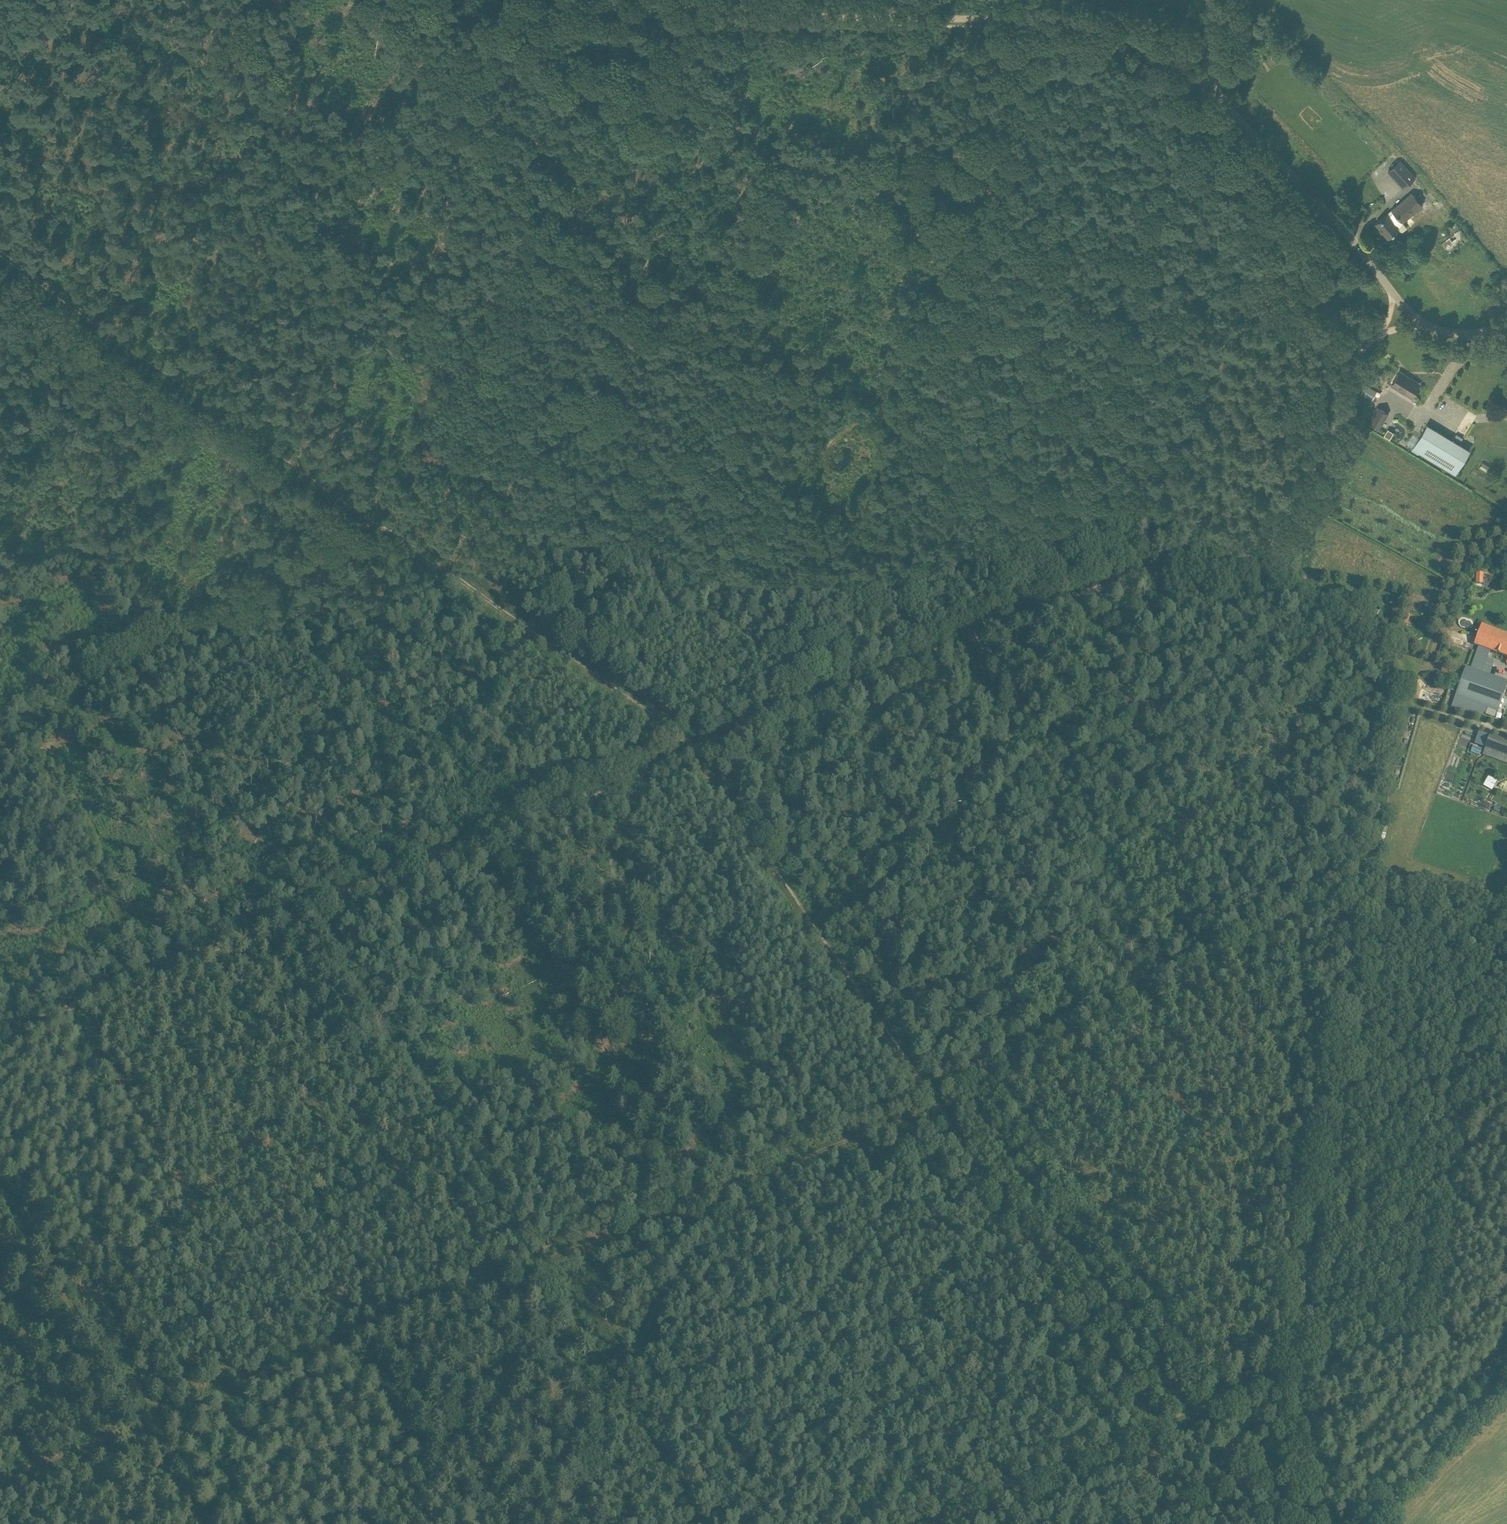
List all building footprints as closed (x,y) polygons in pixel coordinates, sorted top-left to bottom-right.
[(1400,159),(1388,170),(1403,187),(1415,176),(1400,159)] [(1388,237),(1392,234),(1399,228),(1402,232),(1407,227),(1402,222),(1421,205),(1411,193),(1392,209),(1386,214),(1376,223),(1388,237)] [(1440,246),(1450,258),(1471,241),(1460,228),(1440,246)] [(1423,231),(1416,237),(1423,245),(1430,240),(1423,231)] [(1392,384),(1411,396),(1419,383),(1400,371),(1392,384)] [(1361,393),(1368,398),(1374,388),(1367,384),(1361,393)] [(1379,427),(1388,413),(1378,407),(1369,421),(1379,427)] [(1453,439),(1427,423),(1413,447),(1455,473),(1470,449),(1459,443),(1463,438),(1456,434),(1453,439)] [(1483,462),(1480,467),(1486,471),(1489,466),(1483,462)] [(1491,629),(1481,625),(1474,644),(1479,646),(1471,668),(1466,666),(1454,696),(1456,696),(1452,707),(1482,717),(1486,707),(1498,711),(1506,686),(1506,681),(1482,672),(1489,655),(1492,656),(1494,651),(1506,656),(1506,635),(1491,629)] [(1506,757),(1506,741),(1490,734),(1485,749),(1506,757)] [(1470,751),(1480,754),(1482,748),(1473,744),(1470,751)] [(1484,785),(1492,790),(1497,781),(1489,776),(1484,785)] [(1396,878),(1387,875),(1384,885),(1391,887),(1394,887),(1396,878)] [(1488,898),(1473,895),(1471,903),(1486,907),(1488,898)]
